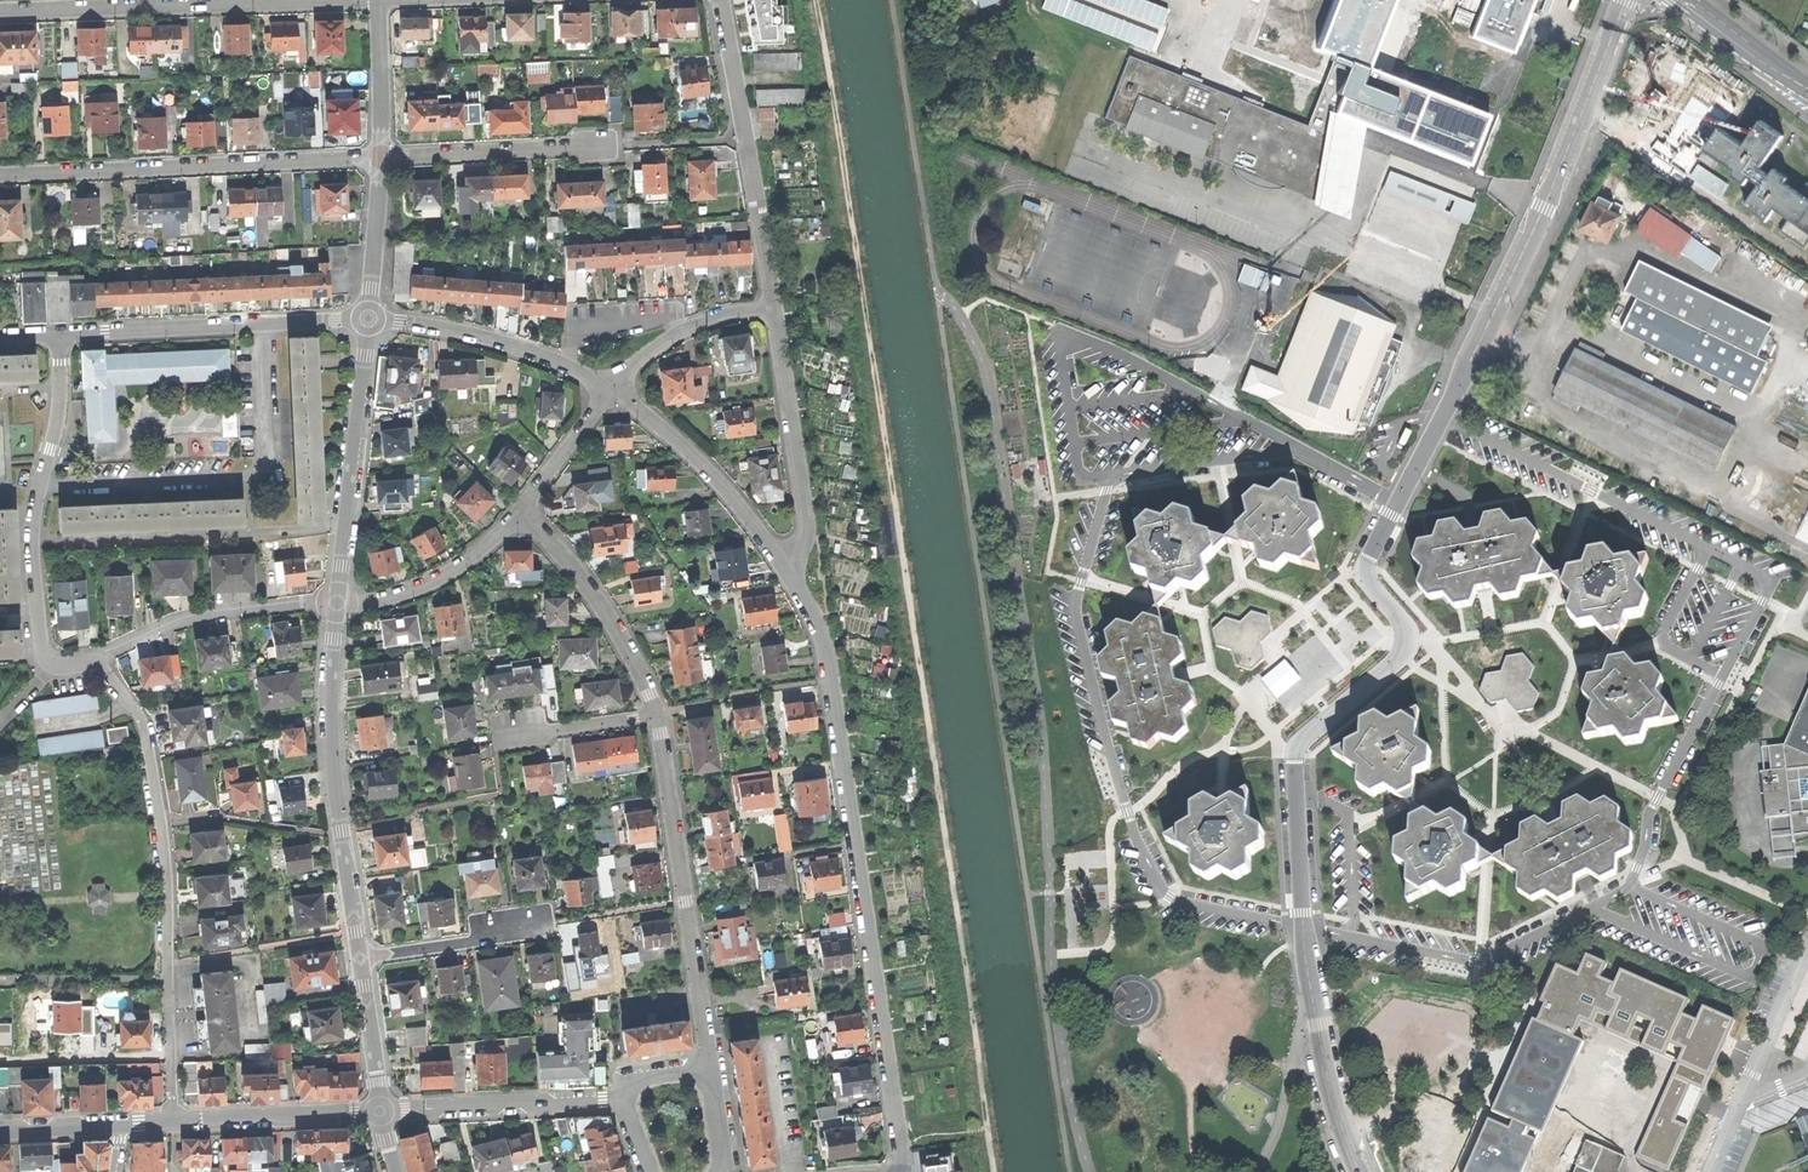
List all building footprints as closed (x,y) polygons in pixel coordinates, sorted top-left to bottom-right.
[(750,45),(787,41),(784,6),(774,7),(774,0),(745,0),(750,45)] [(1354,62),(1365,67),(1391,0),(1335,0),(1316,48),(1338,56),(1354,62)] [(1513,52),(1533,0),(1485,0),(1471,35),(1513,52)] [(669,10),(657,10),(658,36),(683,35),(682,9),(669,10)] [(693,9),(682,9),(683,35),(694,35),(693,9)] [(618,11),(612,11),(612,36),(640,35),(639,10),(627,11),(618,11)] [(648,10),(639,10),(640,35),(649,35),(648,10)] [(575,13),(564,14),(564,24),(560,24),(560,37),(565,37),(565,42),(588,41),(588,13),(575,13)] [(517,15),(506,15),(506,29),(506,35),(506,39),(531,39),(531,14),(517,15)] [(545,14),(536,14),(537,31),(545,31),(545,14)] [(470,17),(459,17),(459,41),(476,41),(476,46),(486,46),(485,21),(485,16),(470,17)] [(427,38),(427,29),(432,28),(432,18),(414,19),(400,19),(401,39),(427,38)] [(494,21),(485,21),(486,46),(494,46),(494,21)] [(327,22),(315,22),(316,54),(333,53),(343,53),(342,22),(327,22)] [(284,24),(270,24),(271,50),(298,50),(297,41),(297,23),(284,24)] [(236,25),(224,25),(224,54),(249,54),(248,24),(236,25)] [(171,27),(156,28),(156,52),(156,59),(164,59),(164,52),(180,51),(180,49),(179,39),(187,39),(187,27),(171,27)] [(141,28),(128,28),(129,53),(144,53),(156,52),(156,28),(141,28)] [(90,30),(79,30),(79,55),(94,54),(105,54),(104,30),(90,30)] [(0,33),(0,73),(11,73),(10,64),(35,63),(35,49),(34,40),(34,32),(10,33),(0,33)] [(187,49),(187,39),(179,39),(180,49),(187,49)] [(460,51),(476,51),(476,46),(476,41),(459,41),(460,51)] [(657,48),(649,49),(649,58),(654,58),(658,58),(657,48)] [(753,54),(753,71),(801,69),(800,52),(753,54)] [(105,64),(105,54),(94,54),(94,64),(105,64)] [(1332,111),(1335,112),(1354,62),(1338,56),(1337,58),(1335,58),(1326,80),(1309,123),(1311,124),(1310,127),(1324,132),(1332,111)] [(401,58),(401,67),(419,67),(418,57),(401,58)] [(668,57),(658,58),(654,58),(654,67),(668,66),(668,57)] [(222,59),(211,59),(212,75),(222,75),(222,59)] [(1336,137),(1324,132),(1310,127),(1124,60),(1101,123),(1123,131),(1122,134),(1200,162),(1201,159),(1230,169),(1282,188),(1314,199),(1336,137)] [(60,63),(61,81),(77,80),(76,62),(60,63)] [(526,81),(546,80),(545,62),(525,63),(526,81)] [(1359,121),(1468,164),(1488,114),(1373,70),(1365,67),(1354,62),(1335,112),(1359,121)] [(496,64),(477,65),(477,73),(496,73),(496,64)] [(157,78),(157,66),(145,66),(139,66),(140,78),(157,78)] [(674,85),(676,98),(694,95),(707,93),(705,81),(704,68),(695,70),(695,66),(685,67),(685,71),(678,72),(680,84),(674,85)] [(310,88),(320,88),(319,71),(309,71),(310,88)] [(36,73),(19,74),(19,83),(27,83),(36,82),(36,73)] [(1556,86),(1566,90),(1571,77),(1561,73),(1556,86)] [(77,80),(61,81),(62,91),(77,91),(77,80)] [(27,91),(27,83),(19,83),(10,83),(11,92),(27,91)] [(602,87),(574,88),(575,113),(587,113),(603,112),(602,87)] [(804,87),(756,90),(757,107),(804,104),(804,87)] [(575,121),(575,113),(574,88),(560,89),(560,92),(560,96),(556,96),(545,96),(545,97),(546,108),(546,122),(560,122),(575,121)] [(349,95),(349,100),(356,99),(356,100),(366,100),(365,89),(348,90),(349,95)] [(78,103),(77,91),(62,91),(62,103),(78,103)] [(466,105),(462,105),(462,124),(480,123),(478,91),(466,92),(466,105)] [(695,107),(694,95),(676,98),(677,109),(695,107)] [(104,133),(117,132),(116,102),(96,103),(93,103),(93,96),(84,96),(85,123),(91,123),(91,133),(104,133)] [(327,101),(328,134),(357,132),(356,115),(356,100),(356,99),(349,100),(334,100),(334,96),(327,96),(327,101)] [(641,132),(662,131),(661,104),(649,104),(649,99),(643,100),(644,105),(633,105),(634,113),(634,130),(634,132),(641,132)] [(409,130),(438,129),(437,106),(437,103),(437,100),(424,101),(408,102),(408,116),(409,130)] [(528,101),(513,102),(514,110),(515,110),(516,130),(529,129),(528,101)] [(509,110),(489,111),(489,122),(490,133),(503,132),(516,132),(516,130),(515,110),(514,110),(513,102),(509,102),(509,110)] [(450,105),(437,106),(438,129),(450,128),(463,127),(462,124),(462,105),(450,105)] [(66,106),(41,108),(43,136),(55,135),(68,135),(66,106)] [(167,125),(176,125),(175,106),(166,107),(167,125)] [(611,124),(622,123),(622,114),(622,106),(610,107),(611,124)] [(301,108),(285,109),(286,136),(297,135),(313,135),(312,107),(301,108)] [(773,107),(758,108),(759,123),(762,123),(774,122),(773,107)] [(1336,137),(1314,199),(1343,210),(1359,121),(1335,112),(1332,111),(1324,132),(1336,137)] [(623,131),(634,130),(634,113),(622,114),(622,123),(623,131)] [(165,148),(164,118),(149,118),(140,119),(137,119),(138,149),(151,149),(165,148)] [(245,144),(258,143),(257,118),(244,118),(232,119),(233,144),(245,144)] [(214,146),(213,121),(203,122),(186,122),(186,128),(186,134),(187,147),(199,146),(214,146)] [(217,139),(225,139),(225,122),(216,123),(217,139)] [(777,122),(774,122),(762,123),(762,138),(777,138),(777,122)] [(1746,205),(1767,220),(1775,208),(1790,218),(1781,231),(1804,247),(1807,241),(1807,184),(1807,183),(1800,193),(1785,182),(1788,178),(1776,170),(1771,177),(1759,169),(1782,136),(1761,122),(1745,146),(1720,129),(1717,134),(1710,143),(1706,150),(1735,170),(1732,175),(1745,184),(1749,177),(1760,184),(1746,205)] [(1696,133),(1710,143),(1717,134),(1703,124),(1696,133)] [(712,162),(689,163),(690,199),(714,198),(713,183),(713,176),(712,166),(712,162)] [(1701,163),(1692,176),(1723,196),(1732,183),(1701,163)] [(652,164),(642,165),(643,171),(644,187),(666,185),(664,164),(652,164)] [(1267,190),(1282,188),(1230,169),(1241,180),(1254,187),(1267,190)] [(636,191),(644,190),(644,187),(643,171),(635,171),(636,191)] [(1382,188),(1441,212),(1448,195),(1389,171),(1382,188)] [(508,177),(491,177),(492,206),(501,206),(501,198),(526,197),(525,176),(508,177)] [(477,178),(465,178),(466,200),(481,200),(481,206),(492,206),(491,177),(477,178)] [(424,181),(412,181),(413,193),(413,200),(413,208),(422,208),(439,207),(438,180),(424,181)] [(589,183),(579,184),(580,206),(602,205),(601,183),(589,183)] [(569,184),(557,185),(558,207),(580,206),(579,184),(569,184)] [(345,185),(321,186),(321,189),(322,212),(328,211),(341,211),(346,211),(346,199),(345,185)] [(666,200),(666,185),(644,187),(644,190),(644,202),(666,200)] [(266,189),(254,189),(255,215),(281,214),(281,188),(266,189)] [(310,188),(301,189),(303,223),(312,223),(310,188)] [(227,190),(228,216),(237,215),(255,215),(254,189),(240,190),(227,190)] [(172,194),(160,195),(161,227),(162,235),(178,235),(177,220),(185,219),(185,211),(184,202),(184,193),(172,194)] [(1657,206),(1672,216),(1680,205),(1665,194),(1657,206)] [(148,195),(135,196),(136,222),(151,222),(151,228),(161,227),(160,195),(148,195)] [(82,198),(71,199),(72,226),(83,225),(99,224),(98,197),(82,198)] [(1601,197),(1597,204),(1611,211),(1614,203),(1601,197)] [(1456,198),(1449,215),(1466,221),(1473,204),(1456,198)] [(0,202),(0,228),(18,227),(19,227),(19,220),(18,211),(18,201),(3,202),(0,202)] [(637,202),(626,203),(627,227),(638,226),(637,202)] [(1581,229),(1608,242),(1621,216),(1611,211),(1597,204),(1594,203),(1588,215),(1581,229)] [(439,216),(439,207),(422,208),(422,217),(439,216)] [(1639,227),(1679,254),(1681,251),(1692,236),(1652,208),(1639,227)] [(614,212),(604,212),(605,228),(615,228),(614,212)] [(218,213),(210,214),(210,231),(219,230),(218,213)] [(547,233),(558,232),(557,217),(546,217),(547,233)] [(186,234),(185,219),(177,220),(178,235),(186,234)] [(731,231),(747,230),(747,221),(730,222),(731,231)] [(458,222),(450,222),(450,238),(458,238),(458,222)] [(84,245),(83,225),(72,226),(73,245),(84,245)] [(18,227),(0,228),(0,240),(19,239),(18,227)] [(503,227),(493,227),(493,236),(504,235),(503,227)] [(239,236),(227,237),(227,246),(240,245),(239,236)] [(1721,256),(1692,236),(1681,251),(1711,272),(1721,256)] [(676,261),(683,261),(682,245),(682,240),(662,241),(664,262),(665,262),(674,261),(676,261)] [(662,241),(643,242),(644,263),(661,262),(664,262),(662,241)] [(736,263),(750,263),(749,241),(726,243),(727,264),(736,263)] [(395,252),(413,254),(414,242),(396,243),(395,252)] [(636,264),(644,263),(643,242),(623,243),(624,265),(634,264),(636,264)] [(623,243),(604,244),(605,266),(613,265),(615,265),(624,265),(623,243)] [(704,244),(706,265),(718,265),(727,264),(726,243),(704,244)] [(595,266),(605,266),(604,244),(584,246),(585,267),(594,266),(595,266)] [(683,261),(684,267),(694,266),(706,265),(704,244),(682,245),(683,261)] [(345,246),(328,246),(329,274),(330,295),(348,294),(345,246)] [(585,267),(584,246),(564,247),(565,268),(572,268),(575,268),(585,267)] [(413,254),(395,252),(395,262),(412,263),(413,254)] [(289,261),(288,254),(277,254),(278,263),(289,263),(289,261)] [(193,264),(193,255),(180,256),(181,265),(193,264)] [(181,265),(180,256),(169,256),(170,265),(181,265)] [(1641,261),(1627,292),(1761,358),(1777,328),(1641,261)] [(412,263),(395,262),(395,271),(412,272),(412,263)] [(751,274),(750,263),(736,263),(737,275),(744,274),(751,274)] [(718,265),(706,265),(706,272),(706,274),(712,274),(718,274),(718,265)] [(289,267),(289,275),(301,275),(300,266),(289,267)] [(277,276),(289,275),(289,267),(277,267),(277,276)] [(83,285),(83,281),(62,282),(62,271),(45,272),(48,319),(72,318),(72,315),(79,315),(95,314),(95,305),(94,284),(83,285)] [(395,271),(394,280),(411,282),(411,276),(412,272),(395,271)] [(48,319),(45,272),(23,273),(23,283),(21,283),(23,321),(34,320),(48,319)] [(320,293),(320,295),(330,295),(329,274),(309,275),(310,294),(310,296),(311,296),(311,294),(320,293)] [(270,276),(271,296),(280,295),(281,297),(290,297),(289,275),(277,276),(270,276)] [(300,294),(310,294),(309,275),(301,275),(289,275),(290,297),(300,296),(300,294)] [(270,276),(248,277),(249,298),(259,298),(271,297),(271,296),(270,276)] [(432,299),(434,278),(411,276),(411,282),(410,295),(410,297),(421,298),(432,299)] [(249,298),(248,277),(226,278),(227,299),(237,299),(249,298)] [(226,278),(204,279),(205,300),(214,300),(227,299),(226,278)] [(443,300),(454,301),(456,280),(434,278),(432,299),(443,300)] [(204,279),(182,280),(183,301),(193,301),(205,300),(204,279)] [(183,301),(182,280),(160,281),(161,302),(171,302),(183,301)] [(394,280),(394,293),(410,295),(411,282),(394,280)] [(464,302),(476,302),(477,281),(456,280),(454,301),(464,302)] [(160,281),(138,282),(139,303),(150,303),(161,302),(160,281)] [(499,283),(477,281),(476,302),(485,303),(497,304),(499,283)] [(127,304),(139,303),(138,282),(116,283),(117,304),(127,304)] [(117,304),(116,283),(94,284),(95,305),(105,305),(117,304)] [(521,291),(521,285),(499,283),(497,304),(508,305),(519,306),(521,291)] [(541,314),(543,293),(521,291),(519,306),(519,312),(530,313),(541,314)] [(1305,427),(1351,432),(1355,420),(1388,336),(1393,324),(1356,297),(1311,292),(1278,376),(1269,400),(1305,427)] [(409,302),(410,297),(410,295),(394,293),(394,301),(409,302)] [(543,293),(541,314),(552,315),(563,316),(565,295),(553,294),(543,293)] [(1621,330),(1751,394),(1767,361),(1761,358),(1637,297),(1621,330)] [(726,362),(749,359),(746,339),(746,335),(734,337),(719,339),(721,351),(724,350),(726,362)] [(298,521),(322,520),(321,499),(321,498),(321,495),(319,453),(319,451),(319,449),(317,408),(316,405),(316,404),(317,404),(315,363),(313,336),(289,338),(290,358),(290,364),(292,404),(293,410),(292,410),(294,449),(295,449),(295,455),(294,455),(296,495),(297,495),(297,501),(298,521)] [(1388,336),(1355,420),(1369,426),(1379,402),(1384,397),(1387,391),(1391,384),(1392,378),(1393,371),(1393,365),(1403,342),(1388,336)] [(749,359),(726,362),(728,375),(756,371),(751,338),(746,339),(749,359)] [(1605,354),(1580,342),(1577,348),(1601,360),(1605,354)] [(1601,360),(1577,348),(1556,392),(1580,404),(1617,422),(1639,379),(1601,360)] [(87,426),(88,443),(89,443),(89,442),(110,441),(115,441),(113,385),(228,379),(228,377),(230,377),(228,349),(227,349),(151,353),(103,356),(103,351),(103,350),(81,351),(81,352),(83,388),(82,388),(83,389),(86,389),(87,426)] [(36,380),(35,355),(15,356),(15,357),(12,357),(9,357),(9,356),(0,357),(0,381),(36,380)] [(393,405),(395,393),(386,392),(390,358),(382,357),(379,385),(376,407),(393,408),(393,405)] [(390,358),(386,392),(395,393),(409,394),(413,395),(414,384),(415,371),(417,360),(403,359),(390,357),(390,358)] [(476,385),(474,359),(458,360),(438,361),(439,387),(476,385)] [(484,376),(483,359),(474,359),(476,385),(494,384),(493,375),(484,376)] [(712,375),(710,365),(687,369),(689,378),(712,375)] [(1240,388),(1269,400),(1278,376),(1250,365),(1240,388)] [(660,373),(665,403),(687,400),(692,399),(690,387),(689,378),(687,369),(673,371),(660,373)] [(1617,422),(1629,428),(1650,384),(1639,379),(1617,422)] [(1650,384),(1629,428),(1665,446),(1687,402),(1650,384)] [(698,386),(690,387),(692,399),(687,400),(687,403),(700,401),(698,386)] [(541,410),(540,418),(560,419),(562,394),(552,393),(542,392),(542,398),(541,410)] [(1580,404),(1556,392),(1552,399),(1576,411),(1580,404)] [(409,402),(409,394),(395,393),(393,405),(409,402)] [(415,415),(431,411),(430,396),(413,401),(415,415)] [(1665,446),(1714,470),(1736,426),(1687,402),(1665,446)] [(239,434),(237,408),(224,409),(225,435),(239,434)] [(726,437),(754,433),(753,421),(751,409),(739,411),(734,411),(723,413),(724,420),(725,428),(726,437)] [(415,415),(416,426),(438,423),(431,411),(415,415)] [(604,426),(605,449),(630,447),(629,437),(628,425),(604,426)] [(411,427),(405,428),(407,445),(413,444),(411,427)] [(382,444),(384,456),(408,453),(407,445),(405,428),(381,431),(382,444)] [(755,448),(770,445),(769,438),(754,440),(755,448)] [(509,443),(505,448),(511,452),(514,447),(509,443)] [(488,467),(510,484),(518,474),(526,463),(511,452),(505,448),(504,447),(488,467)] [(749,450),(751,459),(774,456),(773,447),(749,450)] [(779,488),(775,456),(774,456),(751,459),(747,460),(750,476),(752,492),(766,490),(779,488)] [(1045,458),(1038,459),(1040,474),(1047,473),(1045,458)] [(646,490),(674,489),(673,478),(673,466),(645,468),(645,469),(646,487),(646,490)] [(588,471),(589,483),(593,482),(595,498),(611,496),(609,480),(608,480),(607,468),(588,471)] [(646,487),(645,469),(636,469),(637,487),(646,487)] [(1300,476),(1287,489),(1306,494),(1301,476),(1300,476)] [(413,479),(404,480),(405,495),(414,495),(413,479)] [(377,492),(378,502),(384,502),(401,501),(405,500),(405,495),(404,480),(377,482),(377,492)] [(576,508),(576,509),(597,506),(595,498),(593,482),(589,483),(573,486),(573,487),(576,508)] [(456,502),(474,520),(483,510),(493,500),(475,483),(464,495),(457,502),(456,502)] [(564,509),(576,508),(573,487),(570,487),(562,499),(563,504),(564,509)] [(780,498),(779,488),(766,490),(767,500),(780,498)] [(1293,560),(1311,565),(1321,556),(1316,537),(1328,527),(1324,510),(1309,506),(1306,494),(1287,489),(1278,497),(1263,492),(1250,504),(1255,519),(1244,529),(1249,547),(1262,550),(1266,566),(1273,568),(1282,571),(1293,560)] [(452,497),(457,502),(464,495),(459,490),(452,497)] [(760,501),(767,500),(766,490),(752,492),(752,493),(760,501)] [(59,508),(60,532),(243,524),(242,499),(223,500),(223,501),(220,501),(216,501),(176,502),(176,503),(173,503),(170,503),(131,505),(128,505),(125,505),(85,507),(82,508),(79,508),(79,507),(59,508)] [(402,510),(401,501),(384,502),(384,511),(402,510)] [(1153,571),(1157,586),(1174,591),(1185,580),(1200,584),(1206,579),(1209,576),(1212,573),(1208,558),(1232,535),(1200,526),(1197,511),(1181,507),(1170,517),(1138,508),(1146,540),(1135,550),(1138,567),(1153,571)] [(1583,519),(1601,528),(1607,517),(1589,507),(1583,519)] [(16,552),(15,534),(14,528),(14,509),(0,509),(0,553),(16,552)] [(689,536),(710,533),(708,521),(706,509),(685,512),(689,536)] [(1797,536),(1807,541),(1807,514),(1797,536)] [(1523,582),(1554,577),(1554,576),(1534,552),(1539,537),(1528,525),(1513,527),(1503,515),(1487,518),(1482,533),(1467,536),(1457,524),(1441,527),(1435,542),(1420,545),(1414,560),(1424,572),(1419,587),(1431,600),(1446,597),(1456,609),(1471,606),(1476,591),(1483,590),(1492,588),(1502,600),(1518,597),(1523,582)] [(593,543),(595,555),(626,550),(624,536),(622,526),(622,525),(591,529),(593,543)] [(630,525),(622,526),(624,536),(631,535),(630,525)] [(412,539),(423,559),(433,554),(444,547),(432,527),(412,539)] [(1236,543),(1249,547),(1244,529),(1235,538),(1231,541),(1232,542),(1236,543)] [(399,547),(393,548),(396,561),(402,560),(399,547)] [(369,553),(374,576),(384,574),(398,571),(396,561),(393,548),(369,553)] [(720,579),(746,575),(744,561),(742,548),(715,552),(718,569),(719,579),(720,579)] [(505,560),(505,571),(510,571),(531,571),(530,551),(505,551),(505,560)] [(0,553),(0,602),(18,601),(17,580),(17,578),(17,576),(16,559),(16,556),(16,552),(0,553)] [(1595,625),(1616,649),(1617,649),(1627,619),(1642,616),(1648,600),(1638,589),(1648,559),(1648,558),(1617,564),(1607,552),(1590,555),(1585,570),(1554,576),(1554,577),(1575,601),(1569,615),(1575,622),(1580,628),(1595,625)] [(211,557),(213,590),(235,589),(252,589),(250,555),(211,557)] [(1324,568),(1321,556),(1311,565),(1323,569),(1324,568)] [(284,585),(305,583),(303,570),(302,559),(281,561),(284,581),(284,585)] [(626,561),(627,572),(639,570),(638,560),(626,561)] [(153,562),(155,594),(161,594),(168,594),(168,591),(179,590),(178,587),(191,587),(190,561),(153,562)] [(284,581),(281,561),(275,562),(277,581),(284,581)] [(719,579),(718,569),(712,570),(714,584),(720,583),(720,579),(719,579)] [(531,571),(510,571),(510,579),(539,579),(538,570),(531,571)] [(106,578),(107,614),(119,614),(124,614),(131,613),(130,577),(106,578)] [(633,591),(635,605),(660,601),(658,585),(657,577),(631,580),(633,591)] [(58,607),(60,628),(87,626),(84,582),(56,584),(58,607)] [(1161,603),(1174,591),(1157,586),(1161,603)] [(494,601),(491,590),(482,592),(484,603),(494,601)] [(746,624),(776,620),(774,607),(772,595),(742,600),(746,624)] [(545,599),(546,625),(566,624),(565,611),(565,598),(558,599),(549,599),(545,599)] [(849,601),(848,609),(868,613),(870,605),(849,601)] [(434,607),(438,637),(441,636),(449,635),(464,633),(459,603),(445,605),(434,607)] [(381,621),(385,645),(419,640),(415,616),(403,618),(403,613),(396,614),(392,615),(392,619),(381,621)] [(1235,666),(1252,670),(1264,659),(1259,644),(1265,639),(1271,633),(1267,617),(1251,613),(1240,623),(1224,619),(1212,630),(1216,647),(1232,651),(1235,666)] [(5,626),(19,626),(19,615),(5,615),(5,626)] [(1152,749),(1163,738),(1178,742),(1191,731),(1187,716),(1198,705),(1194,689),(1180,685),(1177,677),(1176,670),(1187,660),(1183,643),(1168,639),(1164,622),(1150,618),(1138,630),(1123,625),(1111,636),(1114,651),(1102,662),(1106,678),(1121,682),(1125,697),(1113,707),(1117,724),(1132,729),(1136,744),(1152,749)] [(276,657),(302,653),(300,640),(298,627),(287,629),(286,622),(273,624),(274,631),(272,631),(275,647),(276,657)] [(670,657),(697,653),(695,644),(692,626),(666,630),(668,643),(670,657)] [(4,655),(4,654),(8,654),(21,654),(20,648),(20,644),(20,630),(8,630),(8,631),(2,631),(2,630),(0,630),(0,655),(4,655)] [(195,640),(199,668),(229,664),(226,642),(225,636),(211,638),(195,640)] [(559,641),(560,668),(571,667),(586,667),(595,666),(595,652),(594,639),(559,641)] [(235,641),(226,642),(229,664),(238,663),(235,641)] [(765,673),(787,669),(785,656),(783,644),(761,647),(765,673)] [(269,658),(276,657),(275,647),(268,648),(269,658)] [(431,648),(432,658),(442,656),(440,647),(431,648)] [(1626,745),(1642,742),(1647,728),(1678,722),(1678,720),(1658,697),(1663,682),(1652,669),(1637,672),(1617,649),(1616,649),(1606,678),(1590,681),(1588,688),(1584,697),(1594,708),(1594,710),(1584,738),(1585,740),(1615,734),(1626,745)] [(702,652),(697,653),(701,677),(706,676),(702,652)] [(674,684),(701,680),(701,677),(697,653),(670,657),(672,669),(674,684)] [(170,676),(179,675),(176,654),(167,656),(170,676)] [(1524,711),(1533,709),(1538,694),(1528,682),(1534,667),(1523,655),(1507,658),(1502,672),(1486,675),(1480,691),(1491,704),(1506,701),(1516,713),(1524,711)] [(141,673),(142,685),(171,681),(170,676),(167,656),(139,660),(141,673)] [(510,661),(510,664),(511,673),(530,670),(528,659),(510,661)] [(362,679),(364,693),(400,688),(398,673),(396,662),(361,667),(362,679)] [(495,666),(497,675),(511,673),(510,664),(495,666)] [(530,670),(511,673),(515,694),(527,692),(540,691),(537,669),(530,670)] [(257,679),(262,709),(300,703),(298,687),(296,673),(257,679)] [(497,675),(485,676),(489,698),(502,696),(515,694),(511,673),(497,675)] [(583,685),(587,709),(604,706),(621,704),(618,680),(583,685)] [(436,684),(417,687),(419,701),(438,698),(436,684)] [(1792,844),(1794,843),(1807,839),(1807,692),(1793,725),(1785,745),(1773,746),(1774,747),(1774,752),(1768,753),(1770,770),(1761,772),(1761,773),(1765,817),(1765,818),(1767,818),(1769,818),(1790,816),(1792,835),(1792,836),(1792,844)] [(32,703),(34,718),(99,709),(97,693),(93,693),(34,702),(32,703)] [(787,732),(815,727),(813,714),(812,703),(800,705),(800,700),(783,703),(787,732)] [(171,725),(173,739),(184,737),(186,745),(205,742),(203,730),(200,706),(169,710),(171,725)] [(466,735),(475,734),(473,718),(471,706),(444,709),(445,714),(448,738),(466,735)] [(733,710),(735,729),(740,729),(758,726),(761,726),(758,706),(733,710)] [(1387,789),(1413,807),(1414,806),(1415,775),(1429,767),(1430,759),(1430,751),(1417,742),(1419,711),(1418,710),(1391,725),(1377,716),(1362,724),(1361,739),(1334,754),(1334,755),(1359,771),(1359,787),(1373,796),(1387,789)] [(448,738),(445,714),(438,715),(442,743),(467,740),(466,735),(448,738)] [(360,734),(362,749),(386,745),(381,715),(357,719),(360,734)] [(694,771),(717,768),(709,718),(687,721),(691,746),(694,771)] [(759,733),(758,726),(740,729),(741,736),(759,733)] [(104,730),(106,743),(128,740),(126,727),(104,730)] [(282,730),(285,755),(305,753),(303,740),(301,728),(282,730)] [(203,730),(205,742),(212,741),(210,729),(203,730)] [(37,740),(40,756),(105,747),(102,730),(37,740)] [(617,739),(604,741),(607,765),(637,761),(633,736),(617,739)] [(607,765),(604,741),(586,743),(572,745),(576,772),(608,767),(607,765)] [(1763,771),(1764,771),(1762,748),(1774,747),(1773,746),(1761,747),(1760,747),(1760,749),(1763,771)] [(458,789),(483,786),(480,768),(478,753),(453,757),(456,776),(458,788),(458,789)] [(179,782),(182,802),(205,799),(200,758),(176,761),(179,782)] [(551,784),(566,782),(563,761),(548,763),(551,784)] [(551,784),(548,763),(536,765),(523,766),(526,788),(538,786),(539,794),(552,792),(551,784)] [(227,785),(230,785),(238,783),(236,768),(225,769),(227,785)] [(368,788),(369,798),(395,795),(393,770),(367,773),(367,774),(368,788)] [(738,783),(769,778),(768,771),(732,776),(733,784),(738,783)] [(450,789),(458,788),(456,776),(449,778),(450,789)] [(738,783),(742,809),(773,804),(771,789),(769,778),(738,783)] [(813,820),(812,814),(799,816),(793,782),(797,782),(796,778),(787,780),(794,823),(813,820)] [(793,782),(799,816),(812,814),(828,811),(826,794),(823,778),(797,782),(793,782)] [(232,798),(233,810),(257,807),(256,793),(254,782),(238,783),(230,785),(232,798)] [(280,789),(283,814),(306,811),(304,798),(303,786),(280,789)] [(1166,839),(1166,841),(1194,856),(1194,872),(1208,880),(1221,872),(1235,880),(1250,871),(1249,856),(1263,848),(1263,832),(1249,824),(1249,793),(1248,792),(1221,807),(1208,800),(1200,804),(1193,808),(1193,823),(1166,839)] [(1522,844),(1494,858),(1494,859),(1520,876),(1519,892),(1532,901),(1546,894),(1559,903),(1574,895),(1575,879),(1588,873),(1601,881),(1616,874),(1617,858),(1631,851),(1632,834),(1619,826),(1620,810),(1605,801),(1591,808),(1579,800),(1564,807),(1564,822),(1556,826),(1550,829),(1537,821),(1523,828),(1522,844)] [(1436,888),(1450,896),(1464,888),(1465,874),(1494,859),(1494,858),(1467,841),(1468,825),(1460,820),(1454,816),(1440,823),(1414,806),(1413,807),(1411,838),(1397,845),(1397,861),(1409,870),(1408,901),(1408,902),(1436,888)] [(635,841),(654,838),(652,823),(650,810),(638,811),(633,812),(624,813),(627,830),(628,842),(635,841)] [(705,837),(729,834),(727,822),(725,810),(701,813),(703,824),(705,837)] [(813,820),(829,817),(828,811),(812,814),(813,820)] [(777,817),(782,851),(792,850),(786,815),(777,817)] [(1795,857),(1794,843),(1792,844),(1793,848),(1794,857),(1773,859),(1771,838),(1792,836),(1792,835),(1771,837),(1769,818),(1767,818),(1769,837),(1769,839),(1772,859),(1772,860),(1773,860),(1794,858),(1795,858),(1795,857)] [(727,822),(729,834),(736,832),(734,820),(727,822)] [(193,848),(194,861),(224,858),(221,832),(192,835),(193,848)] [(738,843),(736,832),(729,834),(731,844),(738,843)] [(376,856),(378,867),(408,862),(406,850),(405,844),(404,836),(404,833),(374,838),(375,849),(375,852),(376,856)] [(710,867),(734,864),(731,844),(729,834),(705,837),(707,850),(710,867)] [(656,847),(654,838),(635,841),(637,850),(656,847)] [(283,849),(287,871),(310,868),(309,857),(307,845),(283,849)] [(424,847),(406,850),(408,862),(409,871),(427,868),(424,847)] [(608,869),(614,868),(612,854),(594,857),(597,876),(599,890),(600,897),(612,895),(608,869)] [(516,875),(518,889),(526,888),(531,887),(532,888),(544,886),(542,878),(539,857),(513,861),(514,866),(513,866),(515,875),(516,875)] [(459,874),(465,873),(495,869),(494,858),(457,864),(459,874)] [(807,892),(840,887),(838,874),(835,858),(827,860),(817,861),(809,862),(812,880),(805,881),(807,892)] [(753,863),(757,889),(770,887),(786,884),(782,859),(753,863)] [(636,892),(662,888),(660,875),(658,862),(632,866),(636,892)] [(465,873),(468,897),(483,895),(500,892),(496,868),(495,869),(465,873)] [(233,875),(225,876),(228,902),(245,900),(243,877),(234,878),(233,875)] [(197,892),(198,905),(228,902),(225,876),(196,879),(197,892)] [(597,876),(588,878),(590,891),(599,890),(597,876)] [(566,897),(567,905),(591,902),(590,891),(588,878),(563,881),(564,890),(565,889),(566,897)] [(103,884),(93,884),(93,890),(88,893),(89,905),(94,907),(94,913),(104,912),(104,907),(109,904),(108,892),(103,890),(103,884)] [(292,898),(296,927),(325,923),(322,908),(320,893),(292,898)] [(377,912),(379,926),(403,923),(399,893),(375,896),(377,912)] [(429,920),(430,927),(443,925),(455,923),(452,907),(453,907),(452,898),(426,902),(429,920)] [(429,920),(426,902),(417,904),(420,921),(429,920)] [(828,914),(830,925),(845,922),(844,912),(828,914)] [(203,936),(205,946),(239,942),(237,928),(241,927),(240,916),(202,921),(202,923),(199,924),(200,930),(200,936),(203,936)] [(720,939),(723,957),(748,953),(743,916),(717,920),(719,932),(720,939)] [(644,947),(670,943),(668,931),(667,920),(640,924),(640,926),(641,926),(642,935),(644,947)] [(635,936),(642,935),(641,926),(640,926),(634,927),(635,936)] [(830,931),(832,941),(846,939),(845,929),(830,931)] [(580,950),(582,958),(599,955),(596,932),(578,935),(579,940),(580,945),(578,945),(579,950),(580,950)] [(814,954),(820,953),(818,943),(826,942),(825,936),(812,938),(814,946),(813,946),(814,954)] [(749,959),(748,953),(723,957),(720,939),(714,940),(718,964),(749,959)] [(846,965),(851,964),(849,950),(847,939),(846,939),(832,941),(826,942),(818,943),(820,953),(822,969),(833,967),(846,965)] [(289,958),(294,988),(336,981),(334,965),(332,951),(311,955),(311,953),(302,954),(303,956),(289,958)] [(529,968),(531,982),(555,979),(551,952),(539,953),(528,955),(529,963),(529,968)] [(623,964),(638,961),(637,952),(621,955),(623,964)] [(481,975),(486,1009),(517,1004),(510,958),(493,961),(479,962),(479,963),(481,975)] [(439,985),(440,994),(464,990),(464,986),(462,976),(461,965),(447,967),(437,968),(439,985)] [(204,1008),(208,1052),(239,1049),(231,971),(200,974),(204,1008)] [(774,993),(777,1007),(808,1003),(804,977),(773,981),(774,993)] [(389,1000),(391,1015),(421,1010),(419,996),(417,986),(417,980),(406,982),(398,983),(387,985),(389,1000)] [(263,984),(264,990),(266,1007),(285,1004),(283,982),(263,984)] [(567,986),(569,1001),(586,998),(584,983),(567,986)] [(259,1024),(268,1023),(266,1007),(264,990),(256,990),(259,1024)] [(67,1033),(81,1033),(80,1007),(80,1000),(52,1001),(53,1034),(67,1033)] [(92,1007),(80,1007),(81,1033),(81,1035),(93,1034),(92,1007)] [(311,1036),(312,1041),(341,1037),(339,1022),(337,1007),(308,1011),(310,1025),(311,1036)] [(122,1045),(122,1047),(149,1045),(149,1043),(152,1043),(152,1033),(148,1034),(148,1027),(147,1021),(134,1022),(134,1019),(131,1014),(125,1015),(123,1019),(123,1022),(120,1023),(121,1034),(117,1035),(118,1046),(122,1045)] [(837,1043),(863,1039),(861,1026),(859,1014),(833,1018),(833,1021),(834,1028),(837,1043)] [(536,1053),(537,1081),(564,1080),(580,1079),(580,1087),(592,1086),(607,1085),(606,1061),(594,1062),(592,1015),(562,1017),(562,1032),(563,1051),(536,1053)] [(543,1033),(562,1032),(562,1017),(562,1015),(541,1016),(543,1033)] [(1593,1171),(1604,1146),(1549,1122),(1583,1041),(1533,1020),(1494,1111),(1504,1116),(1498,1131),(1578,1165),(1593,1171)] [(668,1048),(688,1045),(684,1021),(657,1025),(657,1023),(649,1024),(649,1026),(622,1030),(626,1054),(641,1052),(668,1048)] [(0,1023),(0,1045),(12,1045),(12,1023),(0,1023)] [(408,1028),(409,1047),(413,1046),(425,1045),(427,1045),(426,1027),(408,1028)] [(739,1104),(763,1100),(759,1074),(760,1074),(759,1065),(758,1066),(754,1038),(729,1042),(732,1061),(736,1088),(739,1104)] [(270,1041),(270,1044),(272,1060),(275,1060),(282,1060),(290,1059),(289,1040),(270,1041)] [(450,1071),(463,1070),(462,1042),(449,1043),(450,1061),(450,1071)] [(245,1045),(246,1060),(271,1059),(270,1044),(245,1045)] [(426,1053),(425,1045),(413,1046),(414,1054),(426,1053)] [(478,1074),(479,1083),(492,1082),(504,1082),(503,1047),(493,1048),(494,1054),(477,1054),(478,1063),(478,1074)] [(338,1053),(339,1061),(359,1060),(358,1052),(338,1053)] [(421,1087),(451,1085),(450,1071),(450,1061),(420,1062),(420,1075),(421,1087)] [(186,1093),(198,1093),(197,1079),(196,1062),(184,1062),(186,1093)] [(212,1062),(196,1062),(197,1079),(208,1078),(208,1075),(213,1072),(212,1062)] [(150,1072),(150,1063),(142,1064),(142,1072),(142,1073),(150,1072)] [(150,1072),(160,1072),(159,1063),(150,1063),(150,1072)] [(127,1073),(142,1072),(142,1064),(127,1064),(127,1073)] [(842,1094),(870,1090),(868,1076),(866,1064),(838,1069),(838,1072),(832,1073),(833,1079),(839,1078),(842,1094)] [(50,1079),(50,1087),(59,1086),(58,1066),(49,1066),(49,1079),(50,1079)] [(21,1067),(7,1068),(8,1086),(22,1085),(21,1080),(22,1080),(21,1067)] [(300,1091),(301,1100),(312,1100),(327,1099),(326,1073),(326,1068),(294,1070),(294,1087),(295,1087),(300,1086),(300,1091)] [(463,1070),(450,1071),(451,1085),(452,1093),(464,1092),(463,1070)] [(354,1072),(326,1073),(327,1099),(344,1098),(355,1098),(354,1090),(354,1077),(354,1072)] [(248,1094),(249,1103),(262,1102),(277,1101),(276,1085),(276,1073),(242,1075),(243,1089),(248,1089),(248,1094)] [(150,1077),(150,1080),(150,1095),(151,1095),(162,1095),(161,1076),(150,1077)] [(124,1104),(124,1109),(131,1108),(137,1108),(137,1107),(152,1107),(151,1095),(150,1095),(150,1080),(140,1080),(139,1078),(130,1078),(130,1081),(118,1082),(119,1097),(123,1097),(124,1104)] [(198,1093),(198,1105),(212,1104),(224,1104),(224,1096),(223,1087),(223,1078),(208,1078),(197,1079),(198,1093)] [(22,1085),(23,1113),(39,1113),(52,1112),(50,1087),(50,1079),(49,1079),(22,1080),(21,1080),(22,1085)] [(580,1079),(564,1080),(565,1088),(580,1087),(580,1079)] [(80,1098),(80,1111),(92,1110),(106,1109),(104,1083),(80,1084),(81,1098),(80,1098)] [(286,1085),(276,1085),(277,1101),(287,1101),(286,1085)] [(767,1127),(763,1100),(739,1104),(741,1122),(746,1149),(748,1166),(772,1163),(768,1135),(769,1135),(768,1127),(767,1127)] [(1721,1122),(1727,1108),(1711,1101),(1705,1114),(1721,1122)] [(816,1109),(817,1120),(837,1117),(835,1106),(816,1109)] [(842,1121),(843,1127),(844,1127),(852,1126),(852,1127),(860,1126),(858,1113),(841,1116),(842,1121)] [(609,1116),(565,1118),(569,1134),(577,1131),(579,1139),(586,1137),(584,1130),(598,1126),(599,1131),(611,1128),(609,1116)] [(810,1126),(842,1121),(841,1116),(837,1117),(817,1120),(809,1121),(810,1126)] [(555,1119),(559,1136),(569,1134),(565,1118),(555,1119)] [(592,1159),(618,1153),(615,1140),(612,1128),(611,1128),(599,1131),(598,1126),(584,1130),(586,1137),(592,1159)] [(841,1156),(856,1154),(852,1127),(852,1126),(844,1127),(843,1127),(831,1129),(831,1130),(823,1131),(827,1158),(841,1156)] [(322,1160),(333,1160),(332,1150),(346,1149),(346,1148),(345,1138),(345,1128),(332,1129),(320,1130),(322,1160)] [(322,1160),(320,1130),(307,1130),(296,1131),(297,1152),(311,1151),(311,1160),(318,1160),(322,1160)] [(401,1147),(426,1140),(424,1133),(399,1139),(401,1147)] [(1800,1136),(1807,1157),(1807,1133),(1800,1136)] [(516,1162),(518,1168),(525,1167),(524,1160),(535,1157),(529,1134),(517,1137),(504,1140),(511,1163),(516,1162)] [(271,1147),(270,1137),(257,1137),(246,1138),(247,1161),(257,1160),(271,1160),(271,1158),(271,1147)] [(579,1139),(584,1161),(592,1159),(586,1137),(579,1139)] [(247,1161),(246,1138),(231,1138),(222,1139),(223,1149),(223,1160),(223,1161),(237,1161),(247,1161)] [(494,1171),(511,1167),(511,1163),(504,1140),(504,1138),(488,1142),(473,1146),(475,1157),(473,1157),(475,1166),(477,1165),(479,1171),(494,1171)] [(189,1165),(210,1165),(210,1140),(196,1139),(182,1139),(182,1149),(182,1158),(182,1165),(189,1165)] [(59,1171),(73,1171),(106,1168),(109,1145),(105,1140),(92,1141),(82,1141),(83,1153),(78,1153),(79,1164),(59,1165),(59,1171)] [(426,1140),(401,1147),(404,1159),(408,1171),(410,1171),(433,1166),(428,1147),(426,1140)] [(454,1141),(428,1147),(433,1166),(444,1163),(459,1160),(454,1141)] [(59,1159),(70,1159),(69,1142),(58,1142),(59,1159)] [(133,1171),(158,1171),(163,1171),(162,1142),(145,1142),(131,1143),(133,1171)] [(19,1144),(20,1168),(34,1167),(33,1163),(50,1162),(49,1143),(32,1144),(19,1144)] [(9,1168),(8,1145),(0,1145),(0,1169),(9,1168)] [(282,1145),(282,1161),(290,1160),(290,1145),(282,1145)] [(1593,1171),(1578,1165),(1575,1171),(1619,1171),(1626,1156),(1604,1146),(1593,1171)] [(349,1148),(346,1148),(346,1149),(332,1150),(333,1160),(343,1160),(349,1158),(349,1148)] [(618,1153),(592,1159),(595,1171),(623,1171),(621,1165),(618,1153)] [(367,1166),(364,1154),(349,1158),(343,1160),(346,1171),(369,1171),(367,1166)] [(924,1171),(955,1171),(953,1155),(928,1158),(929,1167),(923,1168),(924,1171)] [(592,1159),(584,1161),(587,1171),(592,1171),(595,1171),(592,1159)] [(246,1171),(267,1171),(267,1169),(267,1168),(260,1169),(260,1164),(257,1165),(257,1160),(247,1161),(246,1171)] [(318,1160),(321,1171),(346,1171),(343,1160),(333,1160),(322,1160),(318,1160)] [(541,1171),(554,1171),(553,1169),(551,1160),(539,1163),(541,1171)] [(247,1161),(237,1161),(237,1170),(230,1170),(230,1171),(246,1171),(247,1161)] [(444,1163),(433,1166),(434,1171),(447,1171),(444,1163)]
